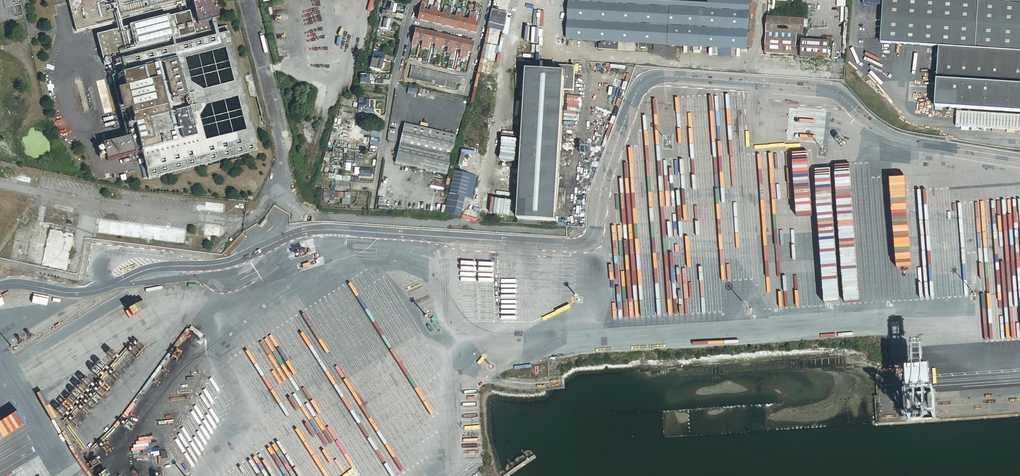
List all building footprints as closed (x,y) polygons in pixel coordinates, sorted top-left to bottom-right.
[(69,0),(77,30),(183,3),(183,0),(70,0),(69,0)] [(97,34),(105,65),(120,61),(125,84),(117,86),(123,110),(131,108),(149,177),(259,150),(229,31),(219,34),(216,19),(219,18),(214,0),(200,0),(194,2),(202,32),(195,33),(189,12),(169,17),(169,16),(97,34)] [(617,42),(634,43),(637,43),(637,46),(646,46),(646,44),(718,47),(731,48),(746,49),(748,1),(739,0),(708,0),(707,3),(659,1),(659,0),(568,0),(566,40),(600,41),(617,42)] [(936,46),(932,107),(1019,112),(1019,3),(974,0),(860,0),(860,4),(880,5),(877,43),(936,46)] [(391,17),(394,3),(385,1),(382,15),(391,17)] [(422,2),(418,20),(425,21),(427,11),(424,10),(426,3),(422,2)] [(430,12),(427,11),(425,21),(431,23),(435,4),(432,3),(430,12)] [(436,3),(435,4),(431,23),(438,24),(440,14),(437,13),(439,4),(436,3)] [(443,15),(440,14),(438,24),(444,26),(448,10),(449,6),(445,5),(443,15)] [(449,6),(448,10),(444,26),(450,27),(453,17),(450,16),(452,7),(449,6)] [(493,9),(490,9),(487,23),(502,27),(506,12),(500,11),(497,10),(493,9)] [(461,11),(460,13),(457,29),(463,30),(466,20),(462,19),(464,13),(463,13),(464,11),(461,11)] [(469,21),(466,20),(463,30),(470,32),(473,16),(474,13),(471,12),(469,21)] [(456,18),(453,17),(450,27),(457,29),(460,13),(457,13),(456,18)] [(391,17),(382,15),(379,28),(388,30),(391,17)] [(476,17),(473,16),(470,32),(476,33),(478,23),(475,22),(476,17)] [(765,32),(796,34),(802,34),(802,27),(806,27),(807,20),(803,19),(792,18),(766,17),(765,32)] [(416,29),(413,45),(416,46),(417,40),(420,41),(422,31),(416,29)] [(429,32),(422,31),(420,41),(423,42),(421,50),(425,51),(425,48),(429,32)] [(435,34),(429,32),(425,48),(429,48),(430,43),(433,44),(435,34)] [(765,32),(764,54),(795,55),(796,34),(765,32)] [(442,35),(435,34),(433,44),(436,45),(434,54),(437,55),(438,51),(442,35)] [(448,37),(442,35),(438,51),(442,51),(443,46),(446,47),(448,37)] [(455,38),(448,37),(446,47),(449,48),(447,56),(450,56),(451,54),(455,38)] [(451,54),(450,56),(453,57),(454,54),(455,49),(459,50),(461,40),(455,38),(451,54)] [(828,40),(802,38),(801,57),(827,58),(828,40)] [(464,56),(467,41),(461,40),(459,50),(462,51),(460,59),(463,59),(464,56)] [(474,43),(467,41),(464,56),(467,57),(468,52),(471,53),(474,43)] [(617,50),(617,42),(600,41),(599,44),(597,43),(597,49),(617,50)] [(634,51),(634,43),(617,42),(617,50),(634,51)] [(731,56),(731,48),(718,47),(718,55),(731,56)] [(376,50),(374,50),(372,57),(382,59),(383,54),(376,53),(376,50)] [(382,59),(372,57),(369,68),(380,71),(382,59)] [(431,71),(427,70),(412,66),(409,79),(455,89),(457,83),(460,84),(462,78),(431,71)] [(525,71),(525,85),(518,219),(555,221),(563,72),(526,70),(525,71)] [(372,75),(361,75),(361,84),(370,84),(370,77),(372,77),(372,75)] [(364,100),(364,99),(360,99),(359,104),(360,104),(360,108),(370,108),(370,104),(371,104),(371,101),(364,100)] [(405,124),(400,144),(452,155),(456,135),(405,124)] [(132,135),(104,142),(108,159),(136,152),(132,135)] [(452,155),(400,144),(396,164),(447,175),(452,155)] [(453,171),(447,194),(469,199),(475,176),(453,171)] [(327,191),(326,201),(330,201),(330,203),(335,203),(335,198),(342,199),(342,204),(350,204),(351,191),(347,191),(347,193),(335,192),(335,191),(327,191)] [(459,217),(463,197),(447,194),(443,213),(459,217)]
